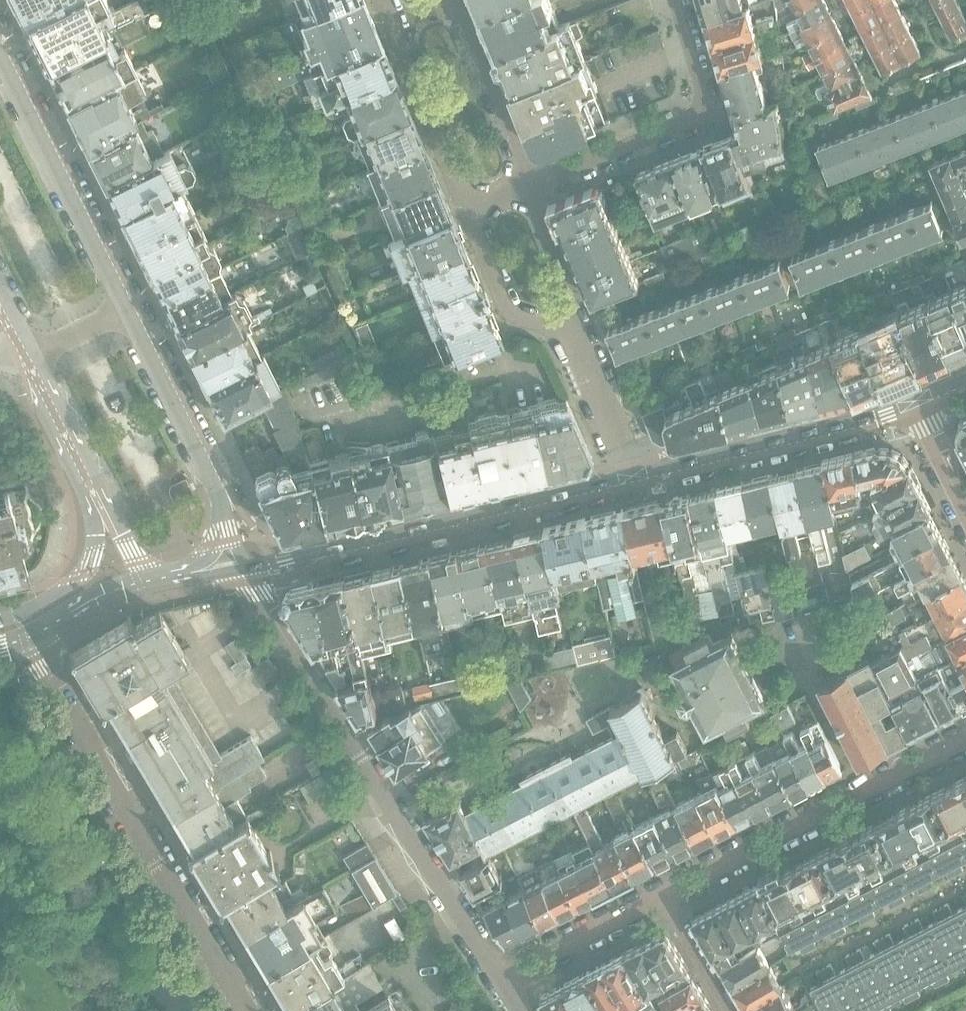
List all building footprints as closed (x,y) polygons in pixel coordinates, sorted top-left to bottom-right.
[(24,19),(63,0),(14,0),(24,19)] [(142,14),(144,13),(137,0),(134,0),(112,11),(107,0),(63,0),(24,19),(45,62),(142,14)] [(210,12),(243,0),(205,0),(210,12)] [(373,22),(374,22),(369,11),(364,0),(336,0),(303,13),(297,15),(305,34),(301,36),(307,52),(289,59),(289,58),(261,69),(267,84),(258,87),(260,92),(264,90),(310,72),(381,43),(373,22)] [(303,13),(336,0),(297,0),(303,13)] [(482,13),(514,0),(477,0),(482,13)] [(550,0),(514,0),(482,13),(497,49),(561,24),(550,0)] [(759,0),(700,0),(706,18),(756,3),(759,2),(759,0)] [(815,0),(778,0),(775,2),(777,16),(777,19),(779,18),(795,10),(815,0)] [(829,10),(824,0),(815,0),(795,10),(799,18),(786,24),(789,30),(829,10)] [(871,0),(847,0),(853,12),(872,3),(871,0)] [(895,0),(878,0),(872,3),(882,22),(901,13),(895,0)] [(958,0),(933,0),(941,16),(961,6),(958,0)] [(779,18),(777,19),(777,16),(761,20),(756,3),(706,18),(714,44),(756,32),(779,25),(779,18)] [(882,22),(872,3),(853,12),(863,32),(882,22)] [(961,6),(941,16),(952,37),(965,30),(965,15),(961,6)] [(798,47),(807,42),(838,27),(829,10),(789,30),(793,40),(794,39),(798,47)] [(911,32),(901,13),(882,22),(892,42),(911,32)] [(135,69),(122,44),(150,31),(142,14),(45,62),(66,104),(135,69)] [(586,59),(577,38),(584,33),(578,19),(571,23),(570,20),(561,24),(497,49),(513,88),(586,59)] [(882,22),(863,32),(873,52),(892,42),(882,22)] [(806,63),(846,43),(838,27),(807,42),(811,51),(802,55),(806,63)] [(764,57),(756,32),(714,44),(721,70),(760,58),(764,57)] [(921,52),(911,32),(892,42),(902,62),(921,52)] [(902,62),(892,42),(873,52),(883,72),(902,62)] [(394,74),(389,61),(389,62),(381,43),(310,72),(323,103),(394,74)] [(818,75),(822,73),(853,58),(846,43),(806,63),(809,70),(814,68),(818,75)] [(768,105),(758,72),(763,70),(760,58),(721,70),(723,76),(733,108),(732,108),(734,115),(768,105)] [(873,97),(864,80),(853,58),(822,73),(827,82),(817,88),(816,89),(816,91),(819,97),(820,98),(821,99),(823,99),(827,96),(834,110),(837,110),(855,103),(873,97)] [(577,98),(596,91),(598,90),(586,59),(513,88),(528,126),(549,117),(548,115),(560,111),(558,106),(577,98)] [(951,73),(948,66),(939,70),(941,76),(951,73)] [(148,131),(143,121),(141,118),(163,107),(161,102),(148,109),(146,105),(133,112),(126,98),(144,89),(135,69),(66,104),(105,181),(170,149),(169,147),(164,149),(152,129),(148,131)] [(941,76),(939,70),(929,73),(932,80),(941,76)] [(410,113),(401,91),(394,74),(323,103),(327,114),(331,116),(344,112),(345,114),(344,115),(341,121),(347,133),(353,136),(356,135),(410,113)] [(913,87),(910,81),(901,84),(904,91),(913,87)] [(904,91),(901,84),(894,87),(892,88),(891,87),(890,87),(890,90),(893,95),(904,91)] [(949,96),(955,112),(965,108),(965,89),(949,96)] [(785,157),(780,119),(778,105),(787,102),(786,95),(775,96),(777,102),(768,105),(734,115),(735,117),(735,116),(740,133),(732,136),(732,137),(745,169),(785,157)] [(857,109),(877,102),(874,96),(873,97),(855,103),(857,109)] [(955,112),(949,96),(930,103),(937,119),(955,112)] [(590,129),(577,98),(558,106),(560,111),(548,115),(549,117),(528,126),(534,141),(535,141),(538,144),(542,146),(546,146),(590,129)] [(242,111),(238,102),(227,106),(231,115),(242,111)] [(937,119),(930,103),(912,110),(918,126),(937,119)] [(955,112),(962,128),(965,126),(965,108),(955,112)] [(820,123),(839,116),(837,110),(834,110),(817,117),(820,123)] [(918,126),(912,110),(892,118),(898,134),(918,126)] [(269,112),(258,116),(263,127),(273,122),(269,112)] [(962,128),(955,112),(937,119),(943,135),(962,128)] [(423,146),(410,113),(356,135),(368,166),(365,168),(365,169),(423,146)] [(898,134),(892,118),(874,125),(881,141),(898,134)] [(943,135),(937,119),(918,126),(924,142),(943,135)] [(286,151),(273,122),(262,127),(275,156),(286,151)] [(881,141),(874,125),(856,132),(862,148),(881,141)] [(924,142),(918,126),(898,134),(905,150),(924,142)] [(813,156),(807,143),(804,135),(802,129),(794,132),(798,145),(803,160),(813,156)] [(856,132),(837,139),(843,155),(862,148),(856,132)] [(905,150),(898,134),(881,141),(887,157),(905,150)] [(260,144),(255,136),(241,143),(245,151),(260,144)] [(745,169),(732,137),(714,144),(714,143),(705,147),(704,148),(725,200),(753,189),(745,169)] [(837,139),(818,147),(824,162),(843,155),(837,139)] [(887,157),(881,141),(862,148),(868,164),(887,157)] [(436,178),(423,146),(365,169),(378,201),(436,178)] [(868,164),(862,148),(843,155),(849,172),(868,164)] [(192,212),(179,185),(192,178),(195,171),(190,163),(182,160),(177,163),(170,149),(105,181),(115,200),(121,214),(125,223),(126,223),(135,241),(192,212)] [(719,193),(700,149),(670,161),(684,196),(685,196),(689,205),(719,193)] [(965,169),(965,150),(952,156),(959,172),(965,169)] [(849,172),(843,155),(824,162),(831,179),(849,172)] [(959,172),(952,156),(930,165),(939,184),(960,175),(959,172)] [(684,196),(670,161),(636,175),(650,210),(684,196)] [(965,186),(960,175),(939,184),(947,203),(965,195),(965,189),(965,186)] [(300,187),(295,177),(286,181),(291,191),(300,187)] [(450,213),(440,188),(436,178),(378,201),(392,235),(386,237),(387,239),(450,213)] [(263,189),(259,181),(251,185),(255,193),(263,189)] [(833,205),(824,184),(816,187),(824,208),(833,205)] [(277,193),(275,190),(273,187),(269,186),(266,187),(264,189),(263,191),(263,193),(264,197),(268,199),(271,199),(275,197),(277,193)] [(611,213),(629,205),(626,201),(613,206),(605,187),(564,204),(561,206),(558,210),(558,214),(558,218),(565,234),(611,214),(611,213)] [(305,194),(294,199),(300,211),(310,206),(305,194)] [(947,203),(954,220),(956,224),(965,220),(965,195),(947,203)] [(941,227),(932,203),(933,203),(933,201),(931,202),(912,210),(922,237),(923,237),(923,236),(942,229),(944,229),(943,227),(941,227)] [(922,237),(912,210),(892,217),(902,244),(921,237),(922,237)] [(207,242),(192,212),(135,241),(145,261),(150,271),(207,242)] [(463,245),(462,243),(450,213),(387,239),(394,257),(381,262),(386,275),(396,271),(463,245)] [(620,235),(611,214),(565,234),(574,255),(620,235)] [(299,227),(294,215),(288,218),(284,227),(287,233),(294,230),(299,227)] [(314,215),(304,220),(309,231),(320,226),(314,215)] [(902,244),(892,217),(872,225),(883,252),(884,252),(902,244)] [(956,224),(962,240),(965,239),(965,220),(956,224)] [(883,252),(872,225),(853,233),(863,260),(882,252),(882,253),(883,252)] [(310,251),(299,227),(294,230),(287,233),(286,234),(296,258),(298,257),(310,251)] [(709,253),(700,230),(660,246),(669,269),(672,268),(687,262),(701,257),(709,253)] [(863,260),(853,233),(833,240),(844,268),(844,267),(863,260)] [(757,234),(752,236),(748,238),(751,244),(760,240),(757,234)] [(629,255),(620,235),(574,255),(584,278),(630,258),(643,254),(641,250),(629,255)] [(748,238),(743,240),(738,242),(741,248),(751,244),(748,238)] [(844,268),(833,240),(813,248),(824,275),(843,268),(844,268)] [(162,295),(216,268),(219,267),(217,264),(219,258),(214,248),(208,245),(207,242),(150,271),(154,281),(155,280),(162,295)] [(475,275),(468,258),(463,245),(396,271),(399,277),(407,273),(418,298),(475,275)] [(824,275),(813,248),(794,256),(794,255),(792,256),(793,258),(793,257),(802,280),(803,284),(805,283),(805,282),(824,275)] [(722,255),(720,249),(710,253),(713,259),(722,255)] [(335,260),(332,252),(321,257),(324,265),(334,260),(335,260)] [(710,253),(709,253),(701,257),(703,263),(713,259),(710,253)] [(640,281),(630,258),(584,278),(594,300),(607,295),(626,287),(640,281)] [(346,291),(334,260),(324,265),(338,294),(346,291)] [(789,285),(780,263),(781,262),(780,261),(778,261),(778,262),(768,266),(768,267),(760,270),(769,294),(788,287),(790,286),(789,285)] [(690,269),(687,262),(672,268),(675,274),(690,269)] [(175,321),(229,292),(216,268),(162,295),(170,311),(169,311),(174,321),(175,321)] [(769,294),(760,270),(754,272),(741,277),(751,301),(751,302),(753,301),(752,301),(769,294)] [(665,277),(663,271),(652,276),(655,281),(665,277)] [(926,280),(923,273),(914,277),(916,283),(919,282),(920,283),(926,280)] [(487,306),(483,295),(484,295),(480,285),(479,285),(475,275),(418,298),(430,328),(487,306)] [(655,281),(652,276),(644,279),(646,285),(655,281)] [(962,278),(964,284),(951,289),(965,324),(965,276),(962,278)] [(751,301),(741,277),(730,281),(731,281),(722,285),(732,309),(751,301)] [(916,283),(914,277),(907,280),(907,281),(899,284),(901,289),(912,285),(916,283)] [(312,281),(302,286),(307,295),(317,290),(312,281)] [(925,295),(920,283),(919,282),(916,283),(912,285),(917,298),(925,295)] [(732,309),(722,285),(716,287),(716,286),(704,291),(705,291),(714,316),(716,316),(715,315),(732,309)] [(609,300),(628,292),(626,287),(607,295),(609,300)] [(270,307),(249,317),(251,313),(242,296),(239,296),(235,289),(229,292),(175,321),(191,354),(210,344),(246,326),(252,323),(273,312),(270,307)] [(886,295),(884,289),(875,293),(878,299),(886,295)] [(951,289),(927,300),(946,344),(951,357),(965,351),(965,324),(951,289)] [(705,291),(685,299),(694,324),(714,316),(705,291)] [(878,299),(875,293),(867,296),(870,302),(878,299)] [(685,299),(673,303),(673,304),(664,307),(674,332),(693,324),(694,324),(685,299)] [(946,344),(927,300),(909,308),(906,302),(897,306),(899,312),(913,343),(925,369),(951,357),(946,344)] [(500,336),(496,326),(494,323),(495,323),(488,305),(487,306),(430,328),(437,344),(443,359),(477,346),(500,337),(499,336),(500,336)] [(849,311),(846,305),(837,309),(840,315),(849,311)] [(674,332),(664,307),(659,309),(647,314),(656,339),(658,338),(674,332)] [(339,314),(336,308),(327,313),(330,319),(339,314)] [(840,315),(837,309),(828,313),(831,319),(840,315)] [(925,369),(913,343),(899,312),(861,328),(868,344),(885,385),(925,369)] [(656,339),(647,314),(635,318),(636,319),(628,322),(637,346),(656,339)] [(637,346),(628,322),(622,324),(621,324),(611,328),(610,327),(609,328),(609,330),(610,330),(619,352),(618,352),(619,354),(621,353),(620,353),(637,346)] [(205,382),(260,353),(256,344),(246,326),(210,344),(191,354),(200,371),(199,371),(205,382)] [(796,334),(793,327),(784,331),(786,338),(796,334)] [(885,385),(868,344),(861,328),(833,341),(834,344),(857,397),(885,385)] [(786,338),(784,331),(775,334),(778,341),(786,338)] [(531,353),(533,344),(520,340),(518,349),(531,353)] [(857,397),(834,344),(833,341),(831,341),(832,343),(810,352),(823,405),(857,397)] [(312,371),(346,353),(341,343),(307,361),(312,371)] [(758,350),(755,344),(748,346),(751,353),(758,350)] [(823,405),(810,352),(801,357),(795,345),(789,347),(791,351),(779,357),(783,364),(780,364),(793,412),(823,405)] [(751,353),(748,346),(740,350),(742,357),(751,353)] [(359,361),(354,350),(348,353),(353,364),(359,361)] [(263,352),(260,353),(205,382),(216,403),(215,403),(221,414),(223,417),(266,396),(284,385),(291,382),(288,377),(278,383),(263,352)] [(353,364),(348,353),(346,354),(342,356),(347,367),(353,364)] [(711,370),(732,360),(729,354),(708,364),(711,370)] [(347,367),(342,356),(336,359),(341,370),(347,367)] [(341,370),(336,359),(330,362),(335,374),(341,370)] [(713,372),(731,428),(762,420),(748,370),(747,368),(742,370),(737,361),(713,372)] [(793,412),(780,364),(778,361),(760,368),(748,370),(762,420),(793,412)] [(335,374),(330,362),(324,365),(329,377),(335,374)] [(329,377),(324,365),(318,368),(323,380),(329,377)] [(731,428),(713,372),(712,370),(704,373),(701,366),(684,373),(687,380),(678,384),(684,399),(665,407),(664,404),(642,413),(643,416),(643,415),(653,440),(662,445),(731,428)] [(323,380),(318,368),(312,371),(317,383),(323,380)] [(317,383),(312,371),(306,374),(312,386),(317,383)] [(312,386),(306,374),(299,377),(303,385),(306,389),(312,386)] [(303,385),(299,377),(291,382),(295,389),(303,385)] [(657,392),(674,385),(672,380),(663,383),(663,382),(654,386),(657,392)] [(305,454),(300,435),(288,398),(284,385),(266,396),(281,425),(272,430),(283,451),(278,454),(273,444),(261,450),(257,443),(240,452),(252,475),(252,476),(253,478),(253,477),(257,485),(257,486),(279,532),(281,533),(284,534),(287,533),(300,530),(324,524),(308,465),(305,454)] [(637,400),(657,392),(654,386),(645,389),(645,390),(634,395),(637,400)] [(588,451),(565,398),(558,399),(555,397),(538,401),(536,404),(530,406),(545,470),(545,471),(583,462),(588,451)] [(545,470),(530,406),(505,412),(520,476),(545,470)] [(520,476),(505,412),(499,413),(495,411),(477,415),(474,418),(466,420),(468,425),(452,429),(449,428),(436,431),(433,434),(433,435),(432,431),(429,432),(444,495),(483,486),(483,485),(520,476)] [(444,495),(429,432),(426,428),(415,431),(414,436),(387,443),(387,445),(401,504),(401,505),(444,495)] [(401,504),(387,445),(367,449),(366,448),(349,452),(349,454),(363,514),(381,510),(381,509),(401,504)] [(920,485),(910,464),(908,465),(907,464),(906,462),(903,457),(901,456),(900,455),(899,455),(891,450),(889,449),(889,450),(887,449),(881,449),(880,449),(879,450),(879,449),(878,449),(877,447),(876,448),(875,448),(874,448),(868,449),(867,450),(866,451),(866,450),(865,450),(822,461),(823,463),(838,528),(920,485)] [(363,514),(349,454),(308,465),(324,524),(363,514)] [(846,564),(844,554),(838,528),(823,463),(795,469),(817,553),(821,570),(846,564)] [(817,553),(795,469),(768,476),(780,523),(782,529),(784,536),(792,567),(798,590),(799,592),(809,588),(808,583),(824,579),(821,570),(817,553)] [(780,523),(768,476),(744,482),(742,482),(714,489),(727,536),(780,523)] [(844,554),(930,508),(931,507),(920,485),(838,528),(844,554)] [(731,553),(727,536),(714,489),(688,495),(703,551),(712,582),(714,589),(720,615),(735,612),(731,598),(743,595),(731,553)] [(10,497),(8,497),(7,492),(4,492),(5,498),(0,499),(0,579),(27,572),(10,497)] [(712,582),(703,551),(688,495),(664,501),(681,576),(686,596),(686,597),(691,616),(698,615),(693,595),(714,589),(712,582)] [(681,576),(664,501),(664,499),(623,509),(635,554),(657,550),(666,581),(681,576)] [(903,547),(940,529),(930,508),(844,554),(846,564),(847,566),(855,563),(854,562),(888,544),(894,542),(898,550),(903,547)] [(637,565),(635,554),(623,509),(584,519),(596,574),(597,573),(600,584),(599,584),(604,607),(607,606),(615,604),(619,618),(638,614),(634,600),(645,597),(637,565)] [(596,574),(584,519),(544,529),(544,530),(558,582),(596,574)] [(895,580),(950,550),(940,529),(903,547),(908,556),(900,559),(892,562),(869,574),(852,583),(856,594),(858,600),(895,580)] [(558,582),(544,530),(516,537),(531,600),(532,601),(531,601),(539,631),(562,626),(555,599),(562,597),(558,583),(558,582)] [(531,600),(516,537),(486,545),(503,607),(531,600)] [(503,607),(486,545),(459,551),(476,615),(503,607)] [(916,596),(962,573),(950,550),(895,580),(900,589),(906,601),(916,596)] [(476,615),(459,551),(433,558),(447,622),(476,615)] [(770,587),(765,562),(743,567),(739,551),(731,553),(743,595),(749,617),(750,622),(794,610),(791,594),(789,587),(773,590),(772,586),(770,587)] [(447,622),(433,558),(402,565),(418,630),(421,641),(436,636),(439,649),(447,648),(443,635),(450,634),(448,629),(449,628),(447,622)] [(418,630),(402,565),(376,572),(389,635),(418,630)] [(389,635),(376,572),(346,579),(368,672),(371,671),(372,673),(376,675),(380,670),(380,669),(383,668),(376,641),(375,639),(380,638),(383,649),(393,647),(389,635)] [(965,597),(965,581),(965,580),(962,573),(916,596),(906,601),(901,604),(885,613),(891,625),(907,616),(906,614),(913,610),(918,621),(965,597)] [(368,672),(346,579),(345,577),(318,583),(344,677),(368,672)] [(344,677),(318,583),(290,590),(286,600),(296,616),(336,679),(344,677)] [(965,624),(965,597),(918,621),(900,631),(911,652),(927,644),(965,624)] [(220,753),(174,677),(165,683),(158,672),(186,656),(159,611),(133,625),(130,619),(131,618),(128,617),(127,621),(73,653),(69,652),(69,654),(73,655),(101,703),(100,706),(102,707),(104,701),(105,701),(131,742),(125,745),(130,753),(136,751),(154,781),(172,813),(240,771),(258,761),(264,758),(251,735),(220,753)] [(965,651),(965,624),(927,644),(938,665),(965,651)] [(950,688),(938,665),(927,644),(911,652),(900,631),(870,646),(875,657),(900,644),(939,720),(960,709),(950,688)] [(618,655),(613,634),(607,636),(606,632),(585,637),(586,641),(572,644),(573,648),(576,661),(577,665),(612,657),(618,655)] [(765,700),(752,675),(754,674),(746,657),(744,658),(731,632),(713,642),(708,634),(667,655),(684,689),(681,691),(679,696),(683,704),(689,706),(693,704),(706,729),(708,728),(712,738),(729,729),(729,730),(752,718),(747,709),(765,700)] [(252,664),(235,638),(226,644),(237,661),(231,664),(237,673),(252,664)] [(249,641),(243,645),(247,652),(253,648),(249,641)] [(939,720),(900,644),(875,657),(871,660),(908,736),(939,720)] [(576,661),(573,648),(545,654),(548,667),(576,661)] [(965,679),(965,651),(938,665),(950,688),(965,679)] [(510,677),(504,656),(486,660),(488,668),(492,681),(510,677)] [(278,672),(268,657),(254,666),(264,681),(278,672)] [(908,736),(871,660),(870,657),(848,667),(849,668),(820,683),(859,761),(908,736)] [(492,681),(488,668),(459,674),(460,676),(463,688),(492,681)] [(377,709),(373,692),(368,672),(344,677),(336,679),(360,717),(378,713),(377,709)] [(460,676),(441,680),(431,682),(434,696),(445,694),(463,688),(460,676)] [(522,679),(506,683),(521,711),(532,698),(522,679)] [(965,706),(965,679),(950,688),(960,709),(965,706)] [(434,696),(431,682),(413,686),(416,700),(434,696)] [(406,702),(402,685),(373,692),(377,709),(406,702)] [(427,817),(426,818),(427,820),(428,820),(436,833),(442,843),(443,843),(451,857),(452,859),(453,859),(454,859),(481,844),(486,855),(488,854),(501,847),(507,843),(569,811),(645,773),(676,756),(666,737),(658,719),(642,689),(611,706),(611,705),(586,718),(593,732),(608,725),(613,735),(574,756),(571,751),(520,778),(522,782),(502,792),(466,810),(460,799),(427,817)] [(792,700),(788,702),(793,712),(797,710),(792,700)] [(393,718),(391,715),(369,730),(382,749),(387,757),(388,758),(398,773),(430,751),(447,741),(422,702),(412,708),(411,707),(393,718)] [(796,718),(788,702),(771,711),(779,727),(796,718)] [(843,770),(826,736),(826,737),(818,721),(800,729),(807,742),(806,742),(825,779),(843,770)] [(793,795),(774,759),(761,765),(749,743),(748,743),(744,735),(745,735),(740,727),(733,731),(746,754),(754,769),(772,806),(793,795)] [(677,731),(666,737),(676,756),(687,750),(677,731)] [(825,779),(806,742),(799,745),(792,731),(783,736),(789,745),(787,746),(808,787),(825,779)] [(808,787),(787,746),(781,750),(783,754),(774,759),(793,795),(808,787)] [(754,815),(728,763),(724,753),(718,756),(723,766),(711,772),(717,784),(716,784),(736,824),(754,815)] [(772,806),(754,769),(746,754),(736,759),(731,762),(731,761),(728,763),(754,815),(772,806)] [(321,770),(313,757),(307,762),(310,777),(321,770)] [(244,813),(237,800),(233,799),(250,788),(248,785),(265,774),(258,761),(240,771),(172,813),(192,846),(247,814),(244,813)] [(736,824),(716,784),(717,784),(711,772),(711,771),(697,778),(703,791),(696,794),(715,835),(736,824)] [(329,788),(320,773),(299,786),(307,801),(329,788)] [(932,795),(948,829),(952,836),(956,835),(952,827),(960,823),(964,830),(965,829),(965,777),(932,795)] [(695,845),(676,805),(671,794),(664,780),(651,786),(661,806),(668,803),(671,807),(654,816),(675,856),(695,845)] [(655,866),(635,826),(626,809),(617,790),(605,797),(616,820),(623,817),(628,827),(627,827),(629,829),(614,837),(615,838),(634,877),(655,866)] [(715,835),(696,794),(676,805),(695,845),(715,835)] [(948,829),(932,795),(918,802),(912,806),(911,805),(896,813),(890,817),(890,816),(875,824),(893,858),(902,852),(906,860),(914,856),(918,854),(914,847),(926,841),(930,848),(941,842),(937,835),(948,829)] [(274,864),(269,856),(272,854),(269,850),(266,851),(248,820),(269,808),(267,802),(247,814),(192,846),(193,847),(191,848),(186,847),(185,850),(190,852),(217,898),(216,903),(220,903),(221,899),(223,898),(231,911),(273,886),(265,873),(265,872),(274,867),(277,868),(278,865),(274,864)] [(634,877),(615,838),(604,844),(601,839),(602,839),(596,830),(597,830),(586,806),(575,812),(590,842),(613,888),(634,877)] [(675,856),(654,816),(635,826),(655,866),(675,856)] [(893,858),(875,824),(819,852),(838,885),(845,881),(850,889),(854,887),(862,884),(857,876),(869,869),(873,877),(882,873),(885,872),(881,864),(888,859),(893,867),(897,865),(893,858)] [(964,830),(956,835),(965,854),(965,829),(964,830)] [(956,835),(952,836),(941,842),(958,873),(964,870),(959,861),(965,857),(965,854),(956,835)] [(527,837),(521,839),(526,849),(531,846),(527,837)] [(350,870),(353,868),(376,855),(367,841),(342,856),(350,870)] [(613,888),(590,842),(578,848),(582,855),(581,856),(582,858),(576,861),(595,897),(613,888)] [(958,873),(941,842),(930,848),(927,849),(939,871),(944,868),(949,878),(958,873)] [(927,849),(918,854),(914,856),(930,888),(934,885),(929,876),(939,871),(927,849)] [(595,897),(576,861),(571,850),(554,858),(559,870),(578,906),(595,897)] [(838,885),(819,852),(804,861),(798,864),(797,864),(782,872),(776,875),(761,882),(783,924),(794,918),(809,910),(825,902),(828,901),(824,893),(834,887),(839,895),(842,893),(838,885)] [(361,881),(383,867),(376,855),(353,868),(361,881)] [(501,879),(489,856),(460,872),(476,896),(484,892),(499,884),(503,882),(502,879),(501,879)] [(930,888),(914,856),(906,860),(898,864),(910,886),(915,883),(920,893),(930,888)] [(910,886),(898,864),(897,865),(893,867),(885,872),(882,873),(898,904),(905,900),(900,891),(910,886)] [(398,891),(392,881),(383,867),(361,881),(376,904),(398,891)] [(578,906),(559,870),(541,879),(560,915),(578,906)] [(560,915),(541,879),(538,871),(519,880),(524,888),(542,924),(560,915)] [(898,904),(882,873),(873,877),(867,880),(878,903),(886,898),(891,908),(898,904)] [(245,934),(305,895),(300,886),(292,891),(286,878),(273,886),(231,911),(245,934)] [(878,903),(867,880),(862,884),(854,887),(870,918),(876,916),(871,906),(878,903)] [(783,924),(761,882),(738,894),(763,942),(781,932),(778,926),(783,924)] [(313,941),(304,926),(335,907),(322,885),(305,895),(245,934),(266,970),(313,941)] [(870,918),(854,887),(850,889),(842,893),(839,895),(850,917),(857,914),(862,923),(870,918)] [(542,924),(524,888),(506,898),(524,933),(542,924)] [(384,917),(406,904),(398,891),(376,904),(384,917)] [(524,933),(506,898),(491,905),(484,892),(476,896),(484,909),(506,943),(524,933)] [(763,942),(738,894),(717,905),(742,954),(763,942)] [(850,917),(839,895),(828,901),(825,902),(841,933),(846,931),(842,921),(850,917)] [(841,933),(825,902),(809,910),(821,932),(827,929),(832,938),(841,933)] [(961,909),(953,913),(948,903),(942,906),(958,937),(965,933),(965,920),(961,909)] [(742,954),(717,905),(693,917),(702,934),(722,966),(742,954)] [(958,937),(942,906),(934,911),(939,920),(933,923),(944,944),(958,937)] [(821,932),(809,910),(794,918),(810,949),(817,946),(812,936),(821,932)] [(810,949),(794,918),(783,924),(778,926),(781,932),(790,948),(798,944),(803,953),(810,949)] [(944,944),(933,923),(924,928),(919,918),(913,921),(929,952),(944,944)] [(929,952),(913,921),(905,926),(910,935),(904,938),(915,960),(929,952)] [(688,968),(678,951),(666,931),(645,942),(671,988),(692,977),(687,968),(688,968)] [(770,965),(787,955),(785,950),(790,948),(781,932),(763,942),(742,954),(722,966),(734,986),(770,965)] [(915,960),(904,938),(894,943),(890,934),(885,936),(900,967),(915,960)] [(900,967),(885,936),(875,941),(880,950),(875,953),(885,975),(900,967)] [(288,1007),(356,966),(351,958),(345,962),(343,966),(339,969),(330,954),(329,954),(328,951),(330,947),(326,940),(322,941),(319,937),(313,941),(266,970),(288,1007)] [(958,937),(944,944),(955,965),(960,962),(965,972),(965,971),(965,952),(958,937)] [(671,988),(645,942),(624,953),(647,992),(663,983),(667,990),(671,988)] [(955,965),(944,944),(929,952),(945,982),(950,979),(945,970),(955,965)] [(885,975),(875,953),(865,958),(860,949),(855,952),(871,982),(885,975)] [(871,982),(855,952),(846,956),(851,966),(846,968),(857,989),(871,982)] [(945,982),(929,952),(915,960),(925,980),(931,978),(936,987),(945,982)] [(647,992),(624,953),(623,953),(615,957),(615,958),(603,964),(627,1005),(629,1009),(640,1002),(646,1010),(658,1010),(647,992)] [(388,995),(363,1010),(360,1009),(356,1000),(382,985),(367,960),(356,966),(288,1007),(291,1010),(397,1010),(388,995)] [(925,980),(915,960),(900,967),(916,997),(920,995),(916,985),(925,980)] [(627,1005),(603,964),(542,996),(550,1010),(618,1010),(627,1005)] [(857,989),(846,968),(836,973),(831,964),(826,967),(842,997),(857,989)] [(781,987),(781,985),(782,985),(780,982),(770,965),(734,986),(744,1004),(746,1007),(747,1006),(747,1007),(781,987)] [(842,997),(826,967),(817,971),(821,981),(811,986),(823,1007),(842,997)] [(916,997),(900,967),(885,975),(896,995),(901,993),(906,1002),(916,997)] [(885,975),(871,982),(886,1010),(889,1010),(891,1010),(886,1000),(896,995),(885,975)] [(704,996),(693,976),(692,977),(671,988),(667,990),(660,995),(669,1010),(668,1010),(676,1010),(704,996)] [(871,982),(857,989),(868,1010),(872,1008),(874,1010),(886,1010),(871,982)] [(782,986),(782,985),(781,985),(781,987),(747,1007),(747,1006),(746,1007),(748,1010),(789,1010),(795,1007),(782,986)] [(857,989),(842,997),(849,1010),(866,1010),(868,1010),(857,989)] [(7,993),(0,996),(0,1010),(1,1010),(13,1005),(7,993)] [(711,1007),(704,996),(676,1010),(713,1010),(711,1007)] [(842,997),(823,1007),(825,1010),(849,1010),(842,997)] [(473,1010),(465,998),(444,1010),(472,1010),(473,1010)] [(819,1010),(812,998),(804,1002),(795,1007),(789,1010),(817,1010),(819,1010)]
